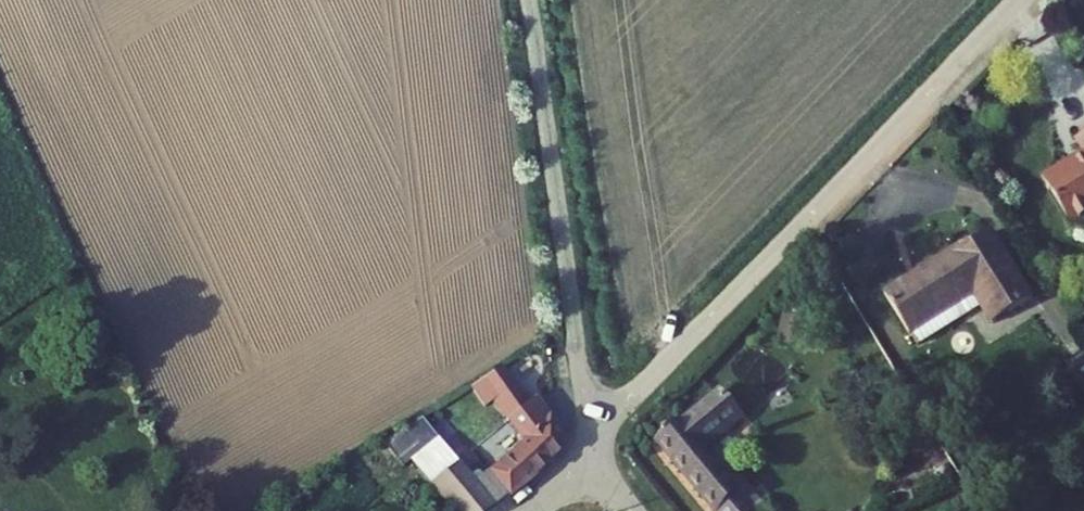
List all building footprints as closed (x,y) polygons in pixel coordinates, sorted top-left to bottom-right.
[(1083,173),(1079,167),(1049,185),(1078,233),(1083,235),(1083,172),(1083,173)] [(935,288),(901,307),(924,348),(991,308),(1008,337),(1047,315),(1007,246),(968,268),(965,264),(932,284),(935,288)] [(1083,347),(1064,359),(1083,392),(1083,348),(1083,347)] [(516,450),(491,476),(509,499),(569,439),(545,404),(534,413),(500,366),(469,384),(516,450)] [(669,453),(712,510),(741,510),(752,503),(718,457),(754,430),(734,404),(669,453)] [(424,469),(457,510),(494,510),(509,499),(491,476),(480,485),(449,447),(424,469)] [(757,499),(752,503),(741,510),(766,510),(757,499)]
